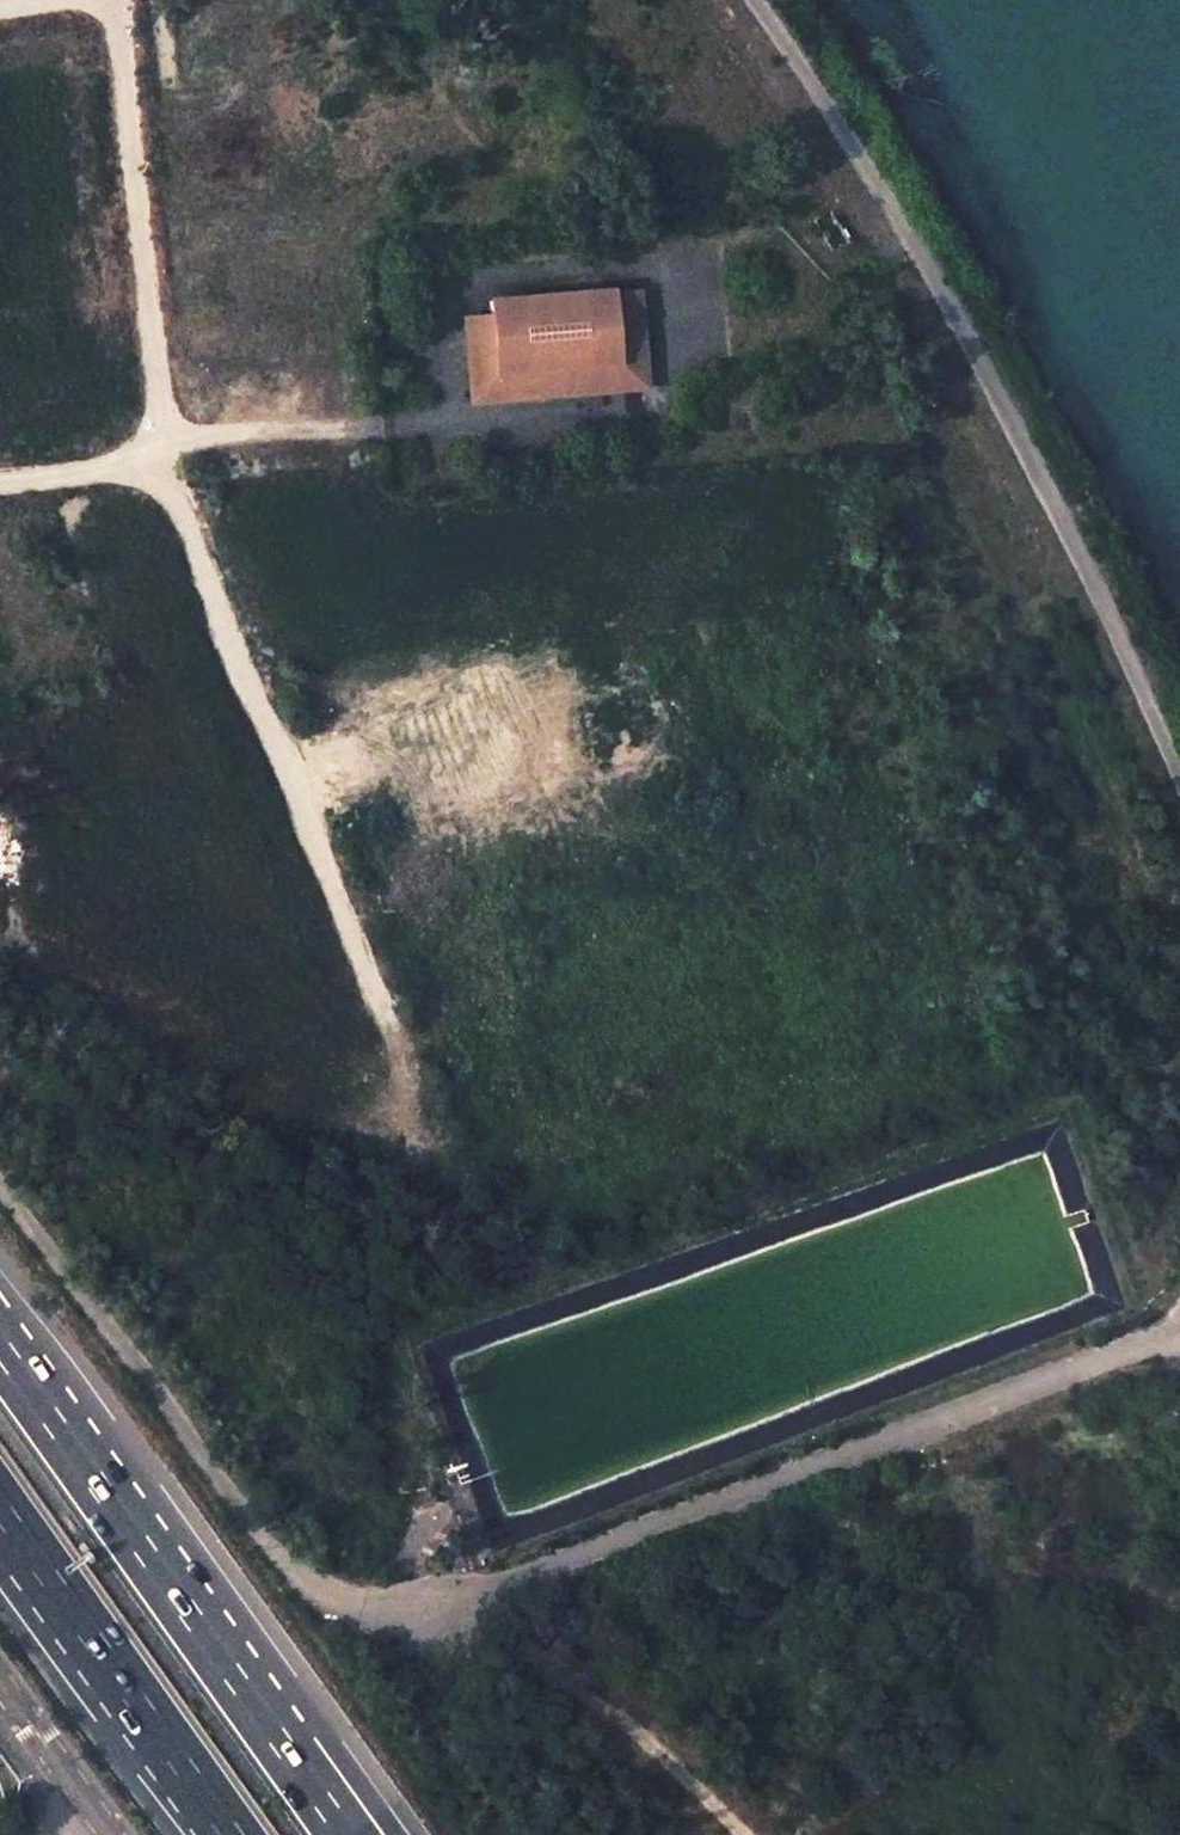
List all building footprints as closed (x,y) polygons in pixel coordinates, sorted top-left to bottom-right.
[(637,301),(466,318),(475,405),(646,388),(637,301)]
